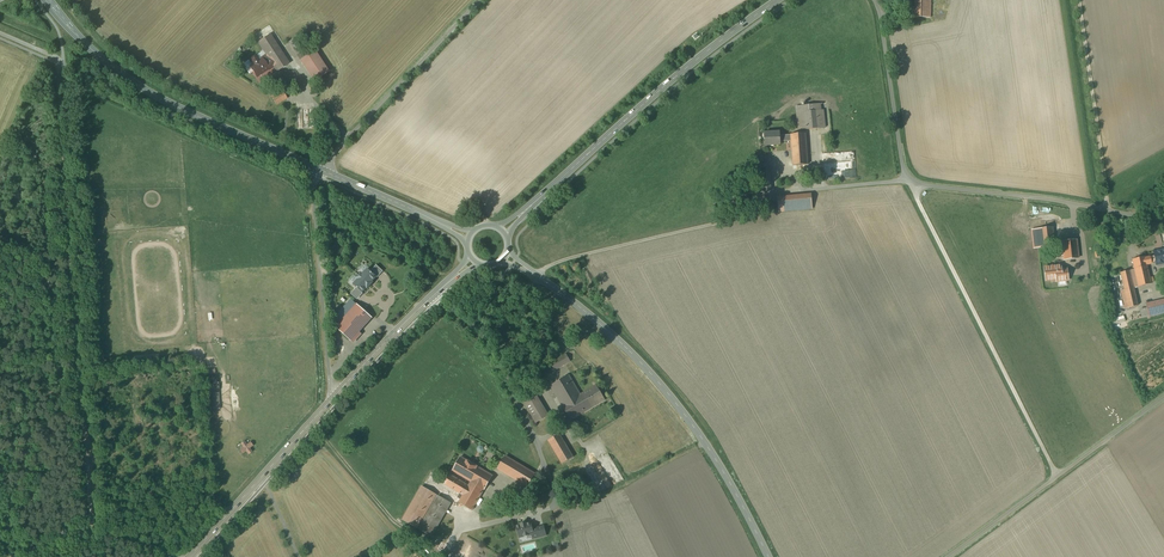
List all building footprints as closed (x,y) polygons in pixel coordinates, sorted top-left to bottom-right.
[(916,20),(932,20),(933,0),(917,0),(916,20)] [(269,35),(258,42),(269,58),(272,63),(277,72),(289,64),(269,35)] [(289,43),(300,61),(306,57),(303,51),(305,49),(302,44),(305,41),(301,35),(289,43)] [(306,57),(300,61),(314,81),(328,72),(315,51),(306,57)] [(272,63),(269,58),(263,62),(262,59),(259,61),(256,56),(250,60),(253,65),(250,67),(257,77),(268,69),(267,67),(272,63)] [(275,94),(271,96),(276,105),(286,98),(283,93),(277,96),(275,94)] [(824,105),(797,107),(799,131),(826,128),(824,105)] [(784,133),(768,133),(768,146),(784,146),(784,133)] [(809,135),(793,136),(795,167),(811,165),(809,135)] [(773,179),(773,171),(759,171),(760,192),(795,191),(794,179),(773,179)] [(1056,229),(1032,231),(1034,249),(1057,247),(1056,229)] [(1092,233),(1082,234),(1085,261),(1095,260),(1092,233)] [(1079,241),(1064,243),(1068,272),(1082,270),(1079,241)] [(1156,264),(1163,263),(1163,250),(1153,252),(1156,264)] [(1137,272),(1123,275),(1126,290),(1119,291),(1123,312),(1142,308),(1138,290),(1154,286),(1150,267),(1155,266),(1153,257),(1135,261),(1137,272)] [(1063,266),(1046,267),(1048,282),(1065,281),(1063,266)] [(366,298),(363,302),(375,313),(381,306),(382,307),(386,303),(385,303),(389,298),(381,290),(371,302),(366,298)] [(372,319),(343,291),(334,300),(342,308),(337,314),(342,319),(336,326),(353,342),(361,334),(359,333),(372,319)] [(396,294),(389,301),(396,307),(402,300),(396,294)] [(402,300),(396,307),(400,311),(411,299),(406,295),(402,300)] [(1148,305),(1149,309),(1143,311),(1144,319),(1163,315),(1163,302),(1148,305)] [(567,354),(552,363),(557,371),(572,362),(567,354)] [(582,395),(571,376),(553,387),(573,421),(607,402),(598,386),(582,395)] [(539,395),(525,403),(538,424),(551,417),(539,395)] [(563,435),(551,442),(563,464),(576,457),(563,435)] [(411,443),(405,440),(399,450),(406,453),(411,443)] [(495,474),(462,455),(452,472),(472,483),(470,487),(451,476),(445,486),(465,497),(460,505),(474,512),(495,474)] [(534,474),(506,458),(498,471),(526,488),(534,474)] [(451,503),(422,486),(402,520),(432,537),(451,503)] [(534,523),(516,527),(519,539),(533,536),(534,541),(548,538),(545,525),(535,527),(534,523)]
